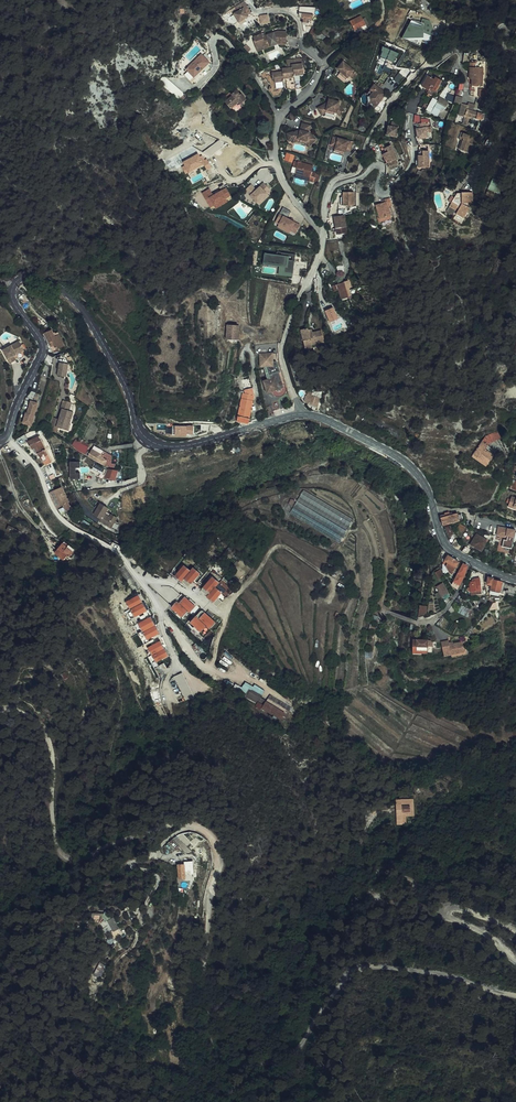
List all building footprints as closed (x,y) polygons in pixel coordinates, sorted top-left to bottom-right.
[(249,6),(248,5),(245,0),(242,0),(239,2),(242,6),(237,9),(242,18),(252,12),(250,8),(248,6),(249,6)] [(317,9),(301,6),(299,16),(302,19),(304,20),(303,23),(308,24),(309,21),(313,21),(314,15),(316,16),(317,9)] [(357,30),(369,24),(364,15),(353,20),(357,30)] [(418,40),(432,39),(432,19),(412,19),(411,19),(403,38),(412,42),(414,38),(418,40)] [(325,36),(313,28),(310,33),(322,41),(325,36)] [(287,44),(288,33),(288,31),(285,31),(280,31),(265,37),(264,34),(256,38),(257,42),(256,42),(259,49),(268,45),(269,49),(281,44),(287,44)] [(392,71),(396,50),(382,47),(377,72),(382,73),(383,69),(392,71)] [(201,54),(184,69),(187,72),(184,75),(190,82),(210,63),(201,54)] [(287,59),(287,67),(282,67),(282,70),(283,74),(285,74),(286,86),(291,88),(294,88),(300,87),(300,83),(299,73),(299,71),(303,71),(302,58),(294,58),(287,59)] [(359,74),(346,63),(340,71),(342,73),(349,78),(351,76),(355,80),(359,74)] [(481,87),(483,68),(475,68),(475,63),(470,63),(468,79),(471,80),(471,86),(481,87)] [(270,82),(267,86),(267,87),(271,94),(273,94),(278,94),(283,86),(283,74),(282,70),(271,70),(271,75),(265,76),(270,82)] [(394,80),(399,83),(404,75),(399,72),(394,80)] [(435,91),(441,79),(436,76),(434,79),(427,75),(421,86),(429,90),(430,88),(435,91)] [(168,78),(163,83),(179,98),(184,93),(168,78)] [(387,94),(375,85),(372,90),(375,92),(371,97),(372,102),(378,107),(383,100),(381,99),(383,97),(385,98),(387,94)] [(233,106),(242,100),(244,102),(249,98),(244,92),(243,93),(239,88),(234,92),(236,94),(228,100),(233,106)] [(323,106),(319,109),(322,116),(326,113),(325,111),(327,111),(336,113),(338,114),(341,117),(346,112),(340,106),(341,103),(330,100),(329,103),(329,105),(324,108),(323,106)] [(444,107),(435,102),(430,112),(443,118),(446,112),(443,110),(444,107)] [(467,105),(461,103),(458,116),(464,118),(465,116),(475,118),(475,119),(482,121),(483,112),(472,110),(472,109),(466,107),(467,105)] [(401,122),(394,121),(393,125),(393,128),(390,127),(390,135),(400,136),(401,122)] [(418,131),(415,131),(417,139),(427,137),(426,133),(431,132),(430,127),(426,128),(425,126),(428,126),(428,123),(425,124),(425,123),(417,124),(418,128),(418,131)] [(301,131),(288,134),(290,142),(293,141),(298,140),(308,142),(307,144),(310,147),(317,140),(310,133),(312,126),(303,124),(301,131)] [(459,149),(467,152),(470,153),(473,144),(472,144),(475,136),(474,136),(463,132),(461,138),(462,138),(462,141),(459,149)] [(354,143),(334,137),(331,148),(336,149),(335,152),(344,154),(345,152),(347,152),(351,154),(354,143)] [(388,154),(386,156),(389,162),(390,162),(396,158),(398,157),(391,144),(384,148),(387,152),(388,154)] [(428,151),(421,151),(421,156),(421,158),(419,158),(419,168),(429,167),(428,151)] [(197,154),(182,162),(184,166),(181,167),(185,174),(203,165),(205,170),(211,167),(207,159),(197,154)] [(315,167),(300,162),(297,174),(311,178),(310,182),(315,183),(318,174),(314,173),(315,167)] [(493,177),(488,188),(500,194),(505,182),(493,177)] [(252,184),(245,189),(256,203),(270,192),(264,184),(257,190),(252,184)] [(443,193),(444,194),(453,200),(452,203),(451,206),(449,205),(445,211),(455,217),(452,220),(462,226),(469,216),(466,214),(469,208),(467,206),(467,204),(472,204),(472,200),(472,193),(461,193),(461,194),(457,194),(456,195),(451,192),(452,191),(451,190),(446,187),(443,193)] [(209,189),(202,193),(212,211),(227,202),(225,199),(230,196),(225,188),(213,195),(209,189)] [(355,203),(352,190),(342,192),(344,205),(355,203)] [(392,204),(389,197),(384,198),(384,199),(385,201),(382,202),(376,204),(380,216),(380,217),(391,214),(388,206),(392,204)] [(292,213),(284,209),(278,224),(281,226),(279,229),(292,235),(294,231),(299,233),(303,225),(289,219),(292,213)] [(334,218),(336,229),(346,226),(344,215),(339,216),(339,217),(334,218)] [(342,263),(338,249),(332,251),(336,265),(342,263)] [(277,258),(265,257),(264,266),(285,269),(284,276),(294,277),(296,258),(282,256),(282,259),(277,258)] [(338,290),(342,298),(350,294),(348,287),(350,286),(347,280),(339,283),(339,282),(337,283),(337,284),(334,285),(331,286),(334,292),(338,290)] [(330,322),(339,319),(335,306),(325,309),(330,322)] [(229,337),(240,339),(242,324),(231,323),(229,337)] [(308,333),(307,330),(301,332),(305,348),(324,343),(321,332),(312,334),(312,333),(308,333)] [(50,342),(55,340),(53,336),(49,331),(44,334),(45,337),(47,336),(50,342)] [(53,336),(55,340),(58,345),(53,347),(55,351),(65,345),(58,333),(53,336)] [(7,364),(15,361),(13,356),(23,352),(18,342),(1,350),(7,364)] [(267,366),(271,379),(265,381),(266,384),(265,384),(268,393),(277,391),(278,392),(280,392),(281,392),(282,389),(285,388),(278,365),(273,366),(273,354),(261,354),(261,366),(267,366)] [(66,378),(68,365),(59,364),(57,376),(66,378)] [(245,380),(244,392),(246,392),(246,391),(254,392),(251,377),(245,380)] [(256,396),(255,396),(254,392),(246,391),(246,392),(244,392),(244,394),(239,413),(236,413),(234,420),(248,423),(250,423),(256,396)] [(315,409),(319,410),(320,403),(317,402),(321,393),(317,392),(316,396),(310,394),(307,402),(316,406),(315,409)] [(58,428),(60,421),(67,423),(64,430),(69,432),(71,426),(69,425),(73,413),(69,411),(72,403),(65,401),(64,400),(61,409),(62,409),(59,419),(52,417),(49,429),(56,434),(58,428)] [(31,425),(37,403),(33,402),(32,404),(29,403),(26,414),(25,413),(22,422),(31,425)] [(67,423),(60,421),(58,428),(64,430),(67,423)] [(186,426),(175,426),(175,434),(185,435),(185,433),(191,433),(191,425),(186,425),(186,426)] [(488,442),(502,436),(500,428),(487,433),(486,431),(483,432),(484,434),(488,442)] [(43,461),(49,458),(38,436),(25,443),(27,447),(30,446),(31,449),(34,448),(38,456),(40,455),(43,461)] [(74,439),(72,443),(83,452),(85,448),(74,439)] [(478,456),(480,451),(485,448),(484,447),(486,444),(480,440),(471,453),(474,456),(475,454),(478,456)] [(94,444),(92,447),(91,448),(102,456),(105,453),(94,444)] [(105,462),(100,458),(102,456),(91,448),(86,454),(102,466),(105,462)] [(480,451),(478,456),(485,461),(491,452),(485,448),(480,451)] [(82,467),(82,462),(70,463),(72,478),(79,477),(78,468),(82,467)] [(95,464),(93,470),(103,474),(105,468),(95,464)] [(114,481),(118,471),(108,470),(105,477),(114,481)] [(61,507),(69,504),(61,488),(53,491),(61,507)] [(304,489),(291,514),(307,522),(309,518),(304,516),(307,512),(302,509),(306,503),(308,504),(310,498),(318,502),(320,498),(304,489)] [(92,516),(97,518),(101,521),(100,522),(99,523),(109,529),(115,518),(110,516),(108,519),(103,516),(107,510),(99,505),(92,516)] [(447,513),(441,515),(443,524),(461,520),(459,514),(459,513),(454,514),(453,512),(447,513)] [(515,530),(499,527),(497,536),(506,537),(506,536),(508,537),(507,541),(504,540),(503,547),(513,549),(515,530)] [(488,541),(478,534),(472,545),(482,551),(488,541)] [(464,543),(458,539),(454,544),(460,549),(464,543)] [(62,542),(54,553),(64,560),(68,555),(70,556),(74,551),(62,542)] [(468,545),(464,551),(469,554),(472,548),(468,545)] [(460,562),(449,554),(446,559),(449,562),(447,564),(450,571),(453,573),(460,562)] [(468,565),(464,563),(454,581),(460,584),(465,576),(468,565)] [(194,568),(191,571),(185,566),(177,575),(189,585),(190,585),(191,585),(201,574),(194,568)] [(445,576),(441,571),(437,574),(441,580),(445,576)] [(216,587),(220,583),(213,577),(204,588),(204,590),(204,591),(209,595),(209,596),(215,601),(223,593),(216,587)] [(492,586),(491,590),(501,592),(502,582),(493,580),(493,579),(489,577),(487,584),(492,586)] [(478,581),(476,581),(473,581),(472,581),(472,584),(470,584),(471,590),(481,590),(481,582),(480,582),(478,581)] [(441,590),(444,595),(448,592),(443,583),(436,586),(439,591),(441,590)] [(146,611),(138,595),(127,601),(136,617),(146,611)] [(190,610),(196,604),(187,596),(181,602),(179,600),(173,607),(182,615),(188,609),(190,610)] [(430,605),(422,604),(421,613),(428,615),(430,605)] [(470,617),(473,610),(462,605),(459,612),(470,617)] [(151,608),(146,611),(136,617),(148,640),(159,633),(154,625),(155,625),(151,617),(155,614),(151,608)] [(192,622),(201,630),(207,624),(211,628),(217,621),(204,610),(202,610),(192,622)] [(414,638),(413,646),(425,647),(427,648),(427,646),(428,640),(414,638)] [(148,647),(157,662),(167,656),(159,641),(148,647)] [(454,644),(450,644),(450,643),(450,641),(442,642),(444,656),(452,654),(458,653),(459,656),(469,655),(468,647),(465,648),(464,642),(454,644)] [(261,696),(250,691),(246,698),(257,703),(258,702),(262,704),(264,701),(260,698),(261,696)] [(265,704),(284,715),(286,711),(267,700),(265,704)] [(281,720),(284,715),(265,704),(263,707),(257,704),(254,709),(255,710),(260,713),(261,710),(272,716),(271,718),(273,719),(274,717),(281,720)] [(184,859),(185,873),(192,872),(191,858),(184,859)] [(115,924),(118,920),(108,912),(104,916),(115,924)]
